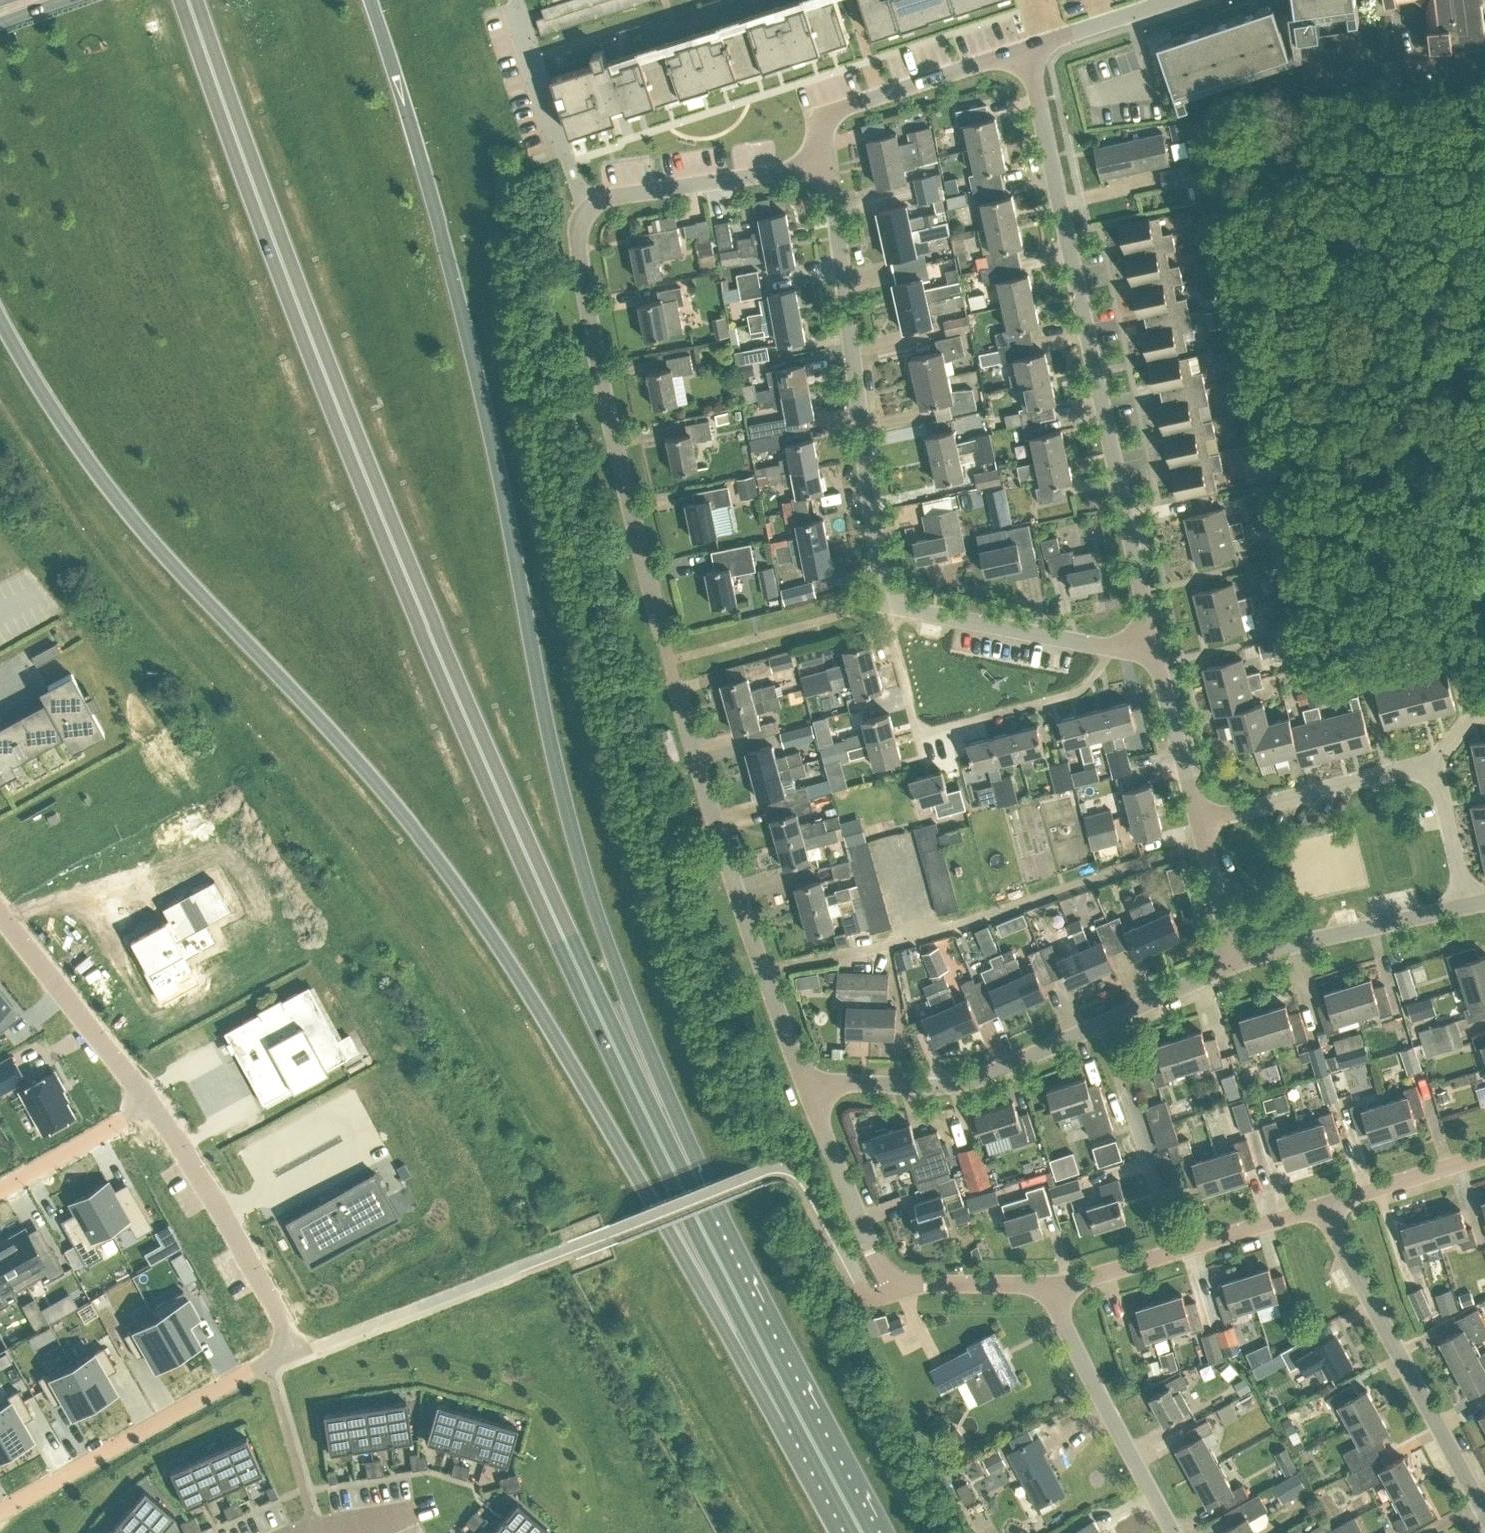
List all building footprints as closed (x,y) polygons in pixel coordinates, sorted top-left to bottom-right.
[(543,33),(645,0),(554,0),(555,2),(543,5),(546,15),(538,17),(543,33)] [(553,76),(557,87),(558,92),(566,116),(568,124),(615,109),(615,108),(626,105),(628,110),(628,111),(636,108),(642,106),(663,100),(681,94),(687,92),(698,88),(705,86),(710,84),(718,82),(736,76),(742,74),(760,68),(767,66),(773,64),(779,62),(791,58),(797,56),(815,51),(828,47),(846,41),(849,40),(850,39),(837,0),(814,0),(809,1),(788,8),(789,11),(770,17),(769,14),(754,19),(733,26),(734,29),(715,35),(714,32),(696,38),(679,43),(680,46),(661,53),(660,50),(614,64),(612,58),(607,59),(604,48),(593,51),(597,62),(553,76)] [(874,35),(984,0),(863,0),(874,35)] [(1350,21),(1360,19),(1357,0),(1294,0),(1296,11),(1356,2),(1358,18),(1350,19),(1350,21)] [(1385,5),(1414,1),(1426,8),(1432,50),(1484,43),(1484,0),(1384,0),(1385,5)] [(1158,45),(1180,109),(1189,106),(1189,105),(1181,108),(1176,92),(1290,54),(1285,39),(1299,37),(1306,86),(1368,77),(1361,28),(1321,34),(1318,13),(1278,19),(1274,6),(1158,45)] [(1419,56),(1422,33),(1409,31),(1406,54),(1419,56)] [(1405,85),(1400,56),(1382,59),(1387,88),(1405,85)] [(786,122),(799,118),(795,106),(782,110),(786,122)] [(972,148),(1001,142),(995,117),(977,121),(974,106),(958,110),(961,126),(967,124),(972,148)] [(1170,124),(1174,137),(1183,135),(1179,122),(1170,124)] [(912,140),(900,143),(898,132),(870,138),(875,162),(937,149),(931,126),(910,131),(912,140)] [(1120,148),(1095,153),(1101,179),(1145,169),(1144,164),(1169,159),(1164,133),(1119,142),(1120,148)] [(971,174),(974,189),(1003,182),(1000,169),(1006,168),(1001,142),(972,148),(965,149),(967,160),(974,159),(977,173),(971,174)] [(937,149),(875,162),(881,186),(909,180),(906,169),(918,167),(918,165),(939,160),(937,149)] [(1160,168),(1164,185),(1194,179),(1190,162),(1160,168)] [(918,190),(939,186),(936,174),(916,178),(918,190)] [(1012,195),(1006,196),(1003,182),(974,189),(977,204),(983,203),(988,227),(1017,220),(1012,195)] [(918,190),(920,203),(941,198),(939,186),(918,190)] [(950,195),(953,207),(970,203),(966,191),(950,195)] [(879,211),(885,235),(948,222),(945,210),(910,218),(907,204),(879,211)] [(739,247),(791,238),(786,211),(760,216),(763,229),(752,231),(752,234),(737,237),(739,247)] [(1129,243),(1130,249),(1174,239),(1173,231),(1163,233),(1160,216),(1120,225),(1124,244),(1129,243)] [(716,220),(720,246),(733,244),(728,218),(716,220)] [(1017,220),(988,227),(993,251),(987,252),(991,267),(1020,260),(1017,246),(1023,245),(1017,220)] [(948,222),(885,235),(890,259),(910,254),(912,264),(927,261),(925,251),(917,253),(915,241),(951,233),(948,222)] [(635,234),(637,243),(631,244),(638,279),(661,275),(657,249),(681,245),(677,226),(650,232),(635,234)] [(697,240),(700,255),(715,252),(712,237),(697,240)] [(767,253),(770,269),(796,264),(791,238),(739,247),(739,249),(740,248),(742,257),(757,254),(757,255),(767,253)] [(1136,275),(1137,282),(1181,272),(1180,264),(1170,266),(1167,250),(1176,248),(1174,239),(1130,249),(1132,256),(1127,257),(1131,276),(1136,275)] [(1028,273),(1023,274),(1020,260),(991,267),(981,269),(984,284),(999,281),(1004,305),(1034,298),(1028,273)] [(912,269),(914,278),(895,282),(900,306),(963,293),(960,276),(924,284),(923,276),(929,275),(927,265),(912,269)] [(737,271),(739,284),(760,280),(758,268),(737,271)] [(1143,308),(1146,322),(1190,313),(1187,296),(1177,299),(1174,283),(1183,281),(1181,272),(1137,282),(1139,289),(1134,290),(1138,309),(1143,308)] [(760,280),(739,284),(742,296),(762,293),(760,280)] [(639,304),(645,338),(682,331),(677,305),(683,304),(680,287),(657,291),(658,300),(639,304)] [(748,314),(750,322),(800,313),(796,288),(770,292),(771,296),(761,298),(763,311),(748,314)] [(963,293),(900,306),(905,331),(933,324),(931,313),(943,310),(943,309),(965,304),(963,293)] [(1034,298),(1004,305),(1009,329),(991,333),(993,348),(1031,340),(1028,326),(1039,324),(1034,298)] [(805,338),(800,313),(750,322),(751,330),(766,328),(767,333),(777,331),(779,343),(805,338)] [(1144,337),(1148,357),(1188,348),(1184,331),(1193,329),(1190,313),(1146,322),(1149,336),(1144,337)] [(1194,348),(1214,345),(1208,313),(1196,315),(1199,331),(1191,332),(1194,348)] [(946,319),(949,332),(972,328),(969,314),(946,319)] [(911,357),(916,382),(948,374),(945,360),(964,352),(960,333),(936,339),(938,351),(911,357)] [(1015,359),(1018,373),(1010,375),(1012,385),(1021,384),(1021,383),(1050,376),(1045,351),(1033,353),(1031,340),(993,348),(997,363),(1015,359)] [(768,343),(734,348),(737,362),(770,356),(768,343)] [(1233,363),(1234,352),(1207,352),(1207,362),(1233,363)] [(648,372),(654,407),(678,402),(673,375),(693,372),(689,354),(665,358),(667,368),(648,372)] [(1159,382),(1162,396),(1206,386),(1202,370),(1193,372),(1189,355),(1150,364),(1154,383),(1159,382)] [(752,374),(750,362),(738,363),(739,376),(752,374)] [(809,389),(805,364),(767,371),(770,384),(771,384),(771,388),(757,390),(758,399),(809,389)] [(949,401),(952,412),(977,406),(972,387),(952,390),(948,374),(916,382),(922,407),(949,401)] [(1023,423),(1040,419),(1038,406),(1055,402),(1050,376),(1021,383),(1021,384),(1026,407),(1020,408),(1023,423)] [(1214,387),(1218,412),(1234,410),(1231,392),(1244,389),(1243,382),(1214,387)] [(1169,429),(1170,436),(1214,427),(1213,418),(1203,420),(1200,405),(1209,403),(1206,386),(1162,396),(1165,410),(1160,411),(1164,430),(1169,429)] [(775,406),(785,404),(788,419),(814,414),(809,389),(758,399),(759,407),(774,404),(775,406)] [(750,421),(752,434),(773,430),(770,417),(750,421)] [(1216,427),(1239,430),(1241,420),(1217,417),(1216,427)] [(667,438),(674,473),(697,468),(692,441),(712,437),(709,419),(685,424),(687,434),(667,438)] [(1037,460),(1067,455),(1061,429),(1043,433),(1040,419),(1023,423),(1027,438),(1031,437),(1037,460)] [(1176,462),(1177,469),(1221,460),(1219,451),(1210,453),(1207,437),(1216,435),(1214,427),(1170,436),(1172,443),(1167,444),(1171,463),(1176,462)] [(934,458),(993,446),(990,432),(971,437),(971,439),(957,442),(954,429),(928,435),(934,458)] [(779,431),(750,436),(753,449),(781,444),(779,431)] [(767,474),(818,464),(813,439),(787,444),(789,457),(779,459),(780,463),(765,466),(767,474)] [(993,446),(934,458),(939,482),(965,476),(961,462),(976,459),(977,463),(996,459),(993,446)] [(1245,458),(1252,456),(1250,447),(1224,452),(1230,481),(1249,476),(1245,458)] [(1037,486),(1040,502),(1063,497),(1060,483),(1072,480),(1067,455),(1037,460),(1017,464),(1019,478),(1029,476),(1029,473),(1039,471),(1041,485),(1037,486)] [(1174,476),(1178,496),(1218,487),(1214,470),(1223,468),(1221,460),(1177,469),(1179,475),(1174,476)] [(794,481),(797,494),(806,493),(823,489),(818,464),(767,474),(768,482),(783,479),(784,483),(794,481)] [(974,470),(978,486),(1001,481),(998,465),(974,470)] [(742,478),(745,499),(764,496),(761,476),(742,478)] [(1269,483),(1257,486),(1259,496),(1272,493),(1269,483)] [(711,507),(731,503),(727,484),(691,492),(694,502),(686,504),(693,538),(717,534),(711,507)] [(920,560),(921,560),(924,564),(931,562),(932,558),(949,554),(949,551),(965,548),(956,508),(924,514),(929,536),(915,538),(920,560)] [(1185,518),(1191,542),(1243,529),(1241,522),(1227,525),(1223,509),(1185,518)] [(823,518),(797,524),(799,536),(789,538),(790,542),(775,546),(777,554),(828,544),(823,518)] [(1029,524),(1005,529),(1008,543),(981,549),(987,574),(1023,567),(1020,550),(1033,547),(1029,524)] [(1191,542),(1197,566),(1235,556),(1231,540),(1245,537),(1243,529),(1191,542)] [(1052,576),(1069,572),(1074,593),(1103,586),(1095,550),(1074,555),(1073,550),(1060,553),(1057,537),(1041,541),(1045,557),(1048,557),(1052,576)] [(712,551),(715,569),(707,571),(714,606),(737,601),(731,574),(755,570),(752,552),(750,543),(712,551)] [(833,568),(828,544),(777,554),(778,562),(793,559),(794,563),(804,560),(807,574),(833,568)] [(772,567),(758,569),(759,579),(774,577),(772,567)] [(1265,580),(1269,594),(1280,592),(1277,577),(1265,580)] [(782,589),(785,603),(817,594),(813,580),(782,589)] [(1194,594),(1200,618),(1252,604),(1250,597),(1237,600),(1233,584),(1194,594)] [(1252,604),(1200,618),(1206,642),(1245,632),(1241,615),(1254,612),(1252,604)] [(1290,616),(1267,622),(1271,636),(1293,630),(1290,616)] [(1440,636),(1425,639),(1427,650),(1442,646),(1440,636)] [(55,642),(31,655),(36,664),(60,652),(55,642)] [(851,672),(877,665),(870,642),(845,649),(851,672)] [(1249,660),(1266,658),(1265,644),(1247,647),(1249,660)] [(823,660),(820,648),(799,654),(802,665),(823,660)] [(1380,666),(1376,651),(1365,654),(1369,669),(1380,666)] [(792,652),(771,657),(774,669),(795,664),(792,652)] [(1421,677),(1431,715),(1455,708),(1442,657),(1433,659),(1437,673),(1421,677)] [(1203,669),(1209,693),(1262,679),(1260,672),(1246,675),(1242,659),(1203,669)] [(1349,659),(1337,662),(1338,670),(1351,668),(1349,659)] [(854,683),(857,696),(883,689),(877,665),(851,672),(830,678),(828,669),(802,676),(807,695),(832,688),(832,689),(854,683)] [(1395,669),(1408,721),(1431,715),(1421,677),(1406,681),(1403,667),(1395,669)] [(1374,689),(1384,727),(1408,721),(1395,669),(1387,671),(1390,685),(1374,689)] [(91,708),(99,703),(93,691),(84,696),(71,672),(47,685),(53,696),(45,700),(0,724),(0,780),(16,772),(11,763),(63,734),(71,729),(80,745),(103,732),(91,708)] [(722,684),(729,707),(754,700),(748,677),(722,684)] [(1229,713),(1254,705),(1250,691),(1264,687),(1262,679),(1209,693),(1216,716),(1229,713)] [(760,686),(763,698),(778,694),(774,683),(760,686)] [(1318,689),(1308,692),(1311,704),(1321,701),(1318,689)] [(1299,693),(1301,702),(1308,701),(1305,691),(1299,693)] [(747,728),(750,739),(775,732),(772,720),(761,724),(758,712),(781,706),(778,694),(763,698),(754,700),(729,707),(735,731),(747,728)] [(1338,715),(1348,753),(1371,747),(1358,696),(1350,698),(1353,711),(1338,715)] [(1106,708),(1122,772),(1133,770),(1122,731),(1136,728),(1129,702),(1106,708)] [(1254,705),(1229,713),(1232,723),(1218,727),(1220,732),(1268,720),(1263,703),(1254,705)] [(1311,708),(1324,759),(1348,753),(1338,715),(1322,719),(1319,706),(1311,708)] [(1102,737),(1113,775),(1122,772),(1106,708),(1083,714),(1090,740),(1102,737)] [(1306,723),(1291,727),(1297,753),(1301,766),(1324,759),(1311,708),(1303,710),(1306,723)] [(867,731),(846,737),(847,738),(850,748),(870,743),(870,742),(896,735),(889,712),(864,719),(867,731)] [(1090,740),(1083,714),(1060,720),(1067,746),(1079,742),(1084,761),(1095,758),(1090,740)] [(814,720),(817,732),(831,729),(828,716),(814,720)] [(1272,722),(1284,770),(1290,768),(1287,756),(1297,753),(1291,727),(1289,718),(1272,722)] [(1255,745),(1269,723),(1268,720),(1220,732),(1221,737),(1234,734),(1238,749),(1255,745)] [(1276,759),(1279,771),(1284,770),(1272,722),(1269,723),(1255,745),(1260,763),(1276,759)] [(812,723),(781,732),(784,745),(815,737),(812,723)] [(1031,754),(1045,751),(1038,725),(1013,731),(1020,757),(1023,770),(1034,767),(1031,754)] [(992,737),(999,763),(1020,757),(1013,731),(992,737)] [(870,743),(850,748),(852,757),(872,752),(876,766),(902,759),(896,735),(870,742),(870,743)] [(1002,777),(999,763),(992,737),(968,743),(975,769),(988,765),(999,805),(1009,802),(1002,777)] [(847,738),(834,742),(840,761),(852,757),(850,748),(847,738)] [(1477,766),(1484,765),(1484,740),(1471,743),(1477,766)] [(826,765),(840,761),(834,742),(820,746),(826,765)] [(797,751),(776,756),(773,744),(747,751),(753,775),(800,762),(797,751)] [(1052,765),(1057,790),(1077,786),(1071,760),(1052,765)] [(803,762),(753,775),(760,799),(767,797),(770,808),(794,801),(809,797),(806,786),(796,789),(793,778),(806,775),(803,762)] [(1482,790),(1484,790),(1484,765),(1477,766),(1482,790)] [(919,804),(935,799),(939,814),(967,806),(961,787),(949,791),(943,770),(911,779),(919,804)] [(1002,777),(1009,802),(1019,800),(1012,774),(1002,777)] [(1125,790),(1131,814),(1157,808),(1151,784),(1125,790)] [(1043,873),(1058,868),(1047,830),(1076,821),(1067,790),(1041,798),(1046,813),(1047,812),(1050,822),(1035,827),(1039,841),(1030,844),(1035,860),(1039,858),(1043,873)] [(871,792),(862,794),(866,811),(876,809),(871,792)] [(772,819),(778,843),(841,825),(839,813),(811,821),(810,819),(800,822),(797,812),(812,808),(809,797),(794,801),(770,808),(773,819),(772,819)] [(1477,829),(1484,828),(1484,802),(1472,805),(1477,829)] [(1111,806),(1084,813),(1086,823),(1113,816),(1111,806)] [(1131,814),(1137,838),(1163,831),(1157,808),(1131,814)] [(842,820),(849,845),(872,839),(865,814),(842,820)] [(1089,833),(1116,826),(1113,816),(1086,823),(1089,833)] [(916,828),(919,838),(940,832),(937,822),(916,828)] [(842,826),(841,825),(778,843),(785,866),(811,859),(807,847),(839,838),(836,827),(842,826)] [(963,827),(940,834),(943,843),(943,844),(966,838),(963,827)] [(1482,853),(1484,852),(1484,828),(1477,829),(1482,853)] [(940,832),(919,838),(922,849),(943,843),(940,834),(940,832)] [(851,856),(872,851),(869,840),(848,846),(849,848),(851,856)] [(925,860),(946,854),(943,845),(943,844),(943,843),(922,849),(925,860)] [(875,862),(872,851),(851,856),(852,860),(854,867),(875,862)] [(927,870),(949,865),(946,854),(925,860),(927,870)] [(836,878),(855,872),(854,867),(852,860),(833,865),(836,878)] [(857,878),(878,872),(875,862),(854,867),(855,872),(857,878)] [(949,865),(927,870),(931,881),(951,875),(949,865)] [(881,883),(878,872),(857,878),(859,885),(860,889),(881,883)] [(951,875),(931,881),(933,892),(955,886),(951,875)] [(1182,876),(1169,879),(1172,892),(1185,888),(1182,876)] [(168,917),(130,938),(146,968),(143,969),(158,998),(179,987),(174,977),(191,968),(185,956),(215,940),(205,922),(230,909),(213,878),(162,906),(168,917)] [(861,894),(860,889),(859,885),(850,887),(849,885),(836,889),(836,891),(826,894),(823,879),(797,886),(803,910),(861,894)] [(884,894),(881,883),(860,889),(861,894),(863,899),(884,894)] [(933,892),(936,902),(957,897),(955,886),(933,892)] [(1147,889),(1137,893),(1143,908),(1153,904),(1147,889)] [(1125,928),(1119,914),(1108,919),(1121,950),(1132,945),(1137,955),(1159,945),(1147,919),(1143,908),(1137,893),(1126,898),(1137,924),(1125,928)] [(869,921),(866,910),(863,899),(861,894),(803,910),(810,933),(835,926),(832,914),(841,912),(842,912),(847,932),(861,928),(870,925),(869,921)] [(866,910),(887,904),(884,894),(863,899),(866,910)] [(957,897),(936,902),(939,913),(960,908),(957,897)] [(890,915),(887,904),(866,910),(869,921),(890,915)] [(1147,919),(1159,945),(1181,936),(1170,910),(1147,919)] [(1011,918),(1015,929),(1027,925),(1022,913),(1011,918)] [(893,926),(890,915),(869,921),(870,925),(871,929),(872,931),(893,926)] [(1070,922),(1093,974),(1113,965),(1109,955),(1121,950),(1108,919),(1096,924),(1102,939),(1091,944),(1080,918),(1070,922)] [(1041,948),(1055,979),(1065,974),(1070,984),(1093,974),(1070,922),(1059,927),(1070,953),(1058,958),(1052,943),(1041,948)] [(986,923),(974,928),(978,938),(990,933),(986,923)] [(1003,952),(1025,1004),(1047,994),(1043,984),(1055,979),(1041,948),(1039,943),(1027,948),(1034,963),(1022,968),(1013,948),(1003,952)] [(951,969),(941,945),(925,952),(934,976),(951,969)] [(1465,986),(1484,979),(1484,955),(1479,957),(1474,946),(1448,955),(1452,967),(1458,965),(1465,986)] [(1025,1004),(1003,952),(991,957),(995,965),(985,969),(983,970),(986,977),(976,981),(977,982),(988,1008),(998,1004),(1002,1013),(1025,1004)] [(1396,970),(1404,997),(1417,993),(1408,966),(1396,970)] [(826,971),(826,979),(837,979),(837,971),(826,971)] [(847,1032),(871,1033),(874,974),(839,973),(838,992),(849,992),(848,1004),(847,1032)] [(871,1033),(896,1034),(897,1006),(888,1006),(890,975),(874,974),(871,1033)] [(794,977),(796,988),(808,986),(806,975),(794,977)] [(936,981),(959,1032),(980,1023),(976,1013),(988,1008),(977,982),(976,981),(975,977),(963,981),(969,997),(957,1001),(946,976),(936,981)] [(1371,978),(1348,985),(1357,1014),(1378,1008),(1380,1015),(1393,1012),(1384,984),(1374,987),(1371,978)] [(1468,1021),(1484,1015),(1484,979),(1465,986),(1472,1006),(1465,1009),(1468,1021)] [(923,1016),(935,1043),(959,1032),(936,981),(924,986),(935,1011),(923,1016)] [(223,1031),(262,1102),(346,1056),(308,985),(223,1031)] [(1330,1001),(1318,1005),(1326,1032),(1339,1028),(1336,1021),(1357,1014),(1348,985),(1327,991),(1330,1001)] [(12,1021),(4,1011),(12,1004),(0,989),(0,1030),(12,1021)] [(1406,1003),(1411,1020),(1425,1015),(1420,999),(1406,1003)] [(1264,1011),(1272,1040),(1293,1034),(1295,1041),(1307,1038),(1299,1011),(1289,1013),(1286,1004),(1264,1011)] [(1233,1031),(1241,1058),(1254,1054),(1251,1047),(1272,1040),(1264,1011),(1242,1018),(1244,1027),(1233,1031)] [(1418,1028),(1422,1041),(1460,1029),(1456,1016),(1418,1028)] [(1460,1029),(1422,1041),(1426,1053),(1464,1041),(1460,1029)] [(1179,1037),(1188,1067),(1209,1060),(1211,1068),(1223,1064),(1215,1038),(1205,1040),(1202,1030),(1179,1037)] [(1484,1049),(1484,1032),(1473,1035),(1477,1048),(1484,1046),(1484,1049)] [(1149,1058),(1157,1084),(1169,1080),(1167,1073),(1188,1067),(1179,1037),(1157,1044),(1160,1053),(1149,1058)] [(1346,1050),(1327,1055),(1331,1069),(1351,1063),(1370,1057),(1366,1043),(1346,1050)] [(1324,1044),(1310,1048),(1319,1074),(1332,1070),(1331,1069),(1327,1055),(1324,1044)] [(1416,1044),(1402,1048),(1409,1072),(1423,1068),(1416,1044)] [(1305,1059),(1313,1056),(1310,1048),(1302,1051),(1305,1059)] [(1387,1085),(1405,1079),(1396,1053),(1378,1059),(1387,1085)] [(24,1079),(10,1055),(0,1060),(0,1081),(5,1090),(24,1079)] [(1319,1074),(1318,1075),(1326,1101),(1341,1097),(1332,1070),(1319,1074)] [(53,1071),(20,1089),(42,1130),(72,1114),(58,1089),(62,1087),(53,1071)] [(1081,1106),(1091,1135),(1114,1127),(1101,1088),(1091,1092),(1086,1075),(1050,1087),(1058,1113),(1081,1106)] [(1385,1103),(1395,1132),(1418,1125),(1415,1116),(1425,1112),(1416,1085),(1403,1089),(1406,1096),(1385,1103)] [(1288,1104),(1285,1092),(1273,1096),(1277,1107),(1288,1104)] [(1191,1095),(1169,1103),(1175,1118),(1197,1110),(1191,1095)] [(1146,1106),(1149,1116),(1169,1110),(1166,1099),(1146,1106)] [(978,1112),(987,1137),(1009,1130),(1014,1145),(1038,1137),(1029,1111),(1019,1114),(1014,1100),(978,1112)] [(1232,1105),(1235,1116),(1247,1112),(1243,1102),(1232,1105)] [(1369,1131),(1372,1139),(1395,1132),(1385,1103),(1364,1109),(1362,1102),(1350,1106),(1358,1133),(1369,1131)] [(1149,1116),(1152,1127),(1173,1121),(1169,1110),(1149,1116)] [(1301,1129),(1310,1158),(1333,1151),(1330,1143),(1340,1138),(1331,1112),(1319,1115),(1321,1122),(1301,1129)] [(1285,1156),(1288,1165),(1310,1158),(1301,1129),(1280,1135),(1275,1120),(1263,1124),(1274,1159),(1285,1156)] [(1152,1127),(1156,1137),(1176,1131),(1173,1121),(1152,1127)] [(875,1130),(874,1135),(873,1135),(880,1156),(877,1157),(878,1161),(881,1160),(885,1173),(902,1168),(900,1163),(909,1160),(916,1182),(918,1188),(936,1183),(934,1177),(950,1172),(943,1149),(921,1156),(911,1124),(889,1130),(887,1127),(875,1130)] [(1159,1147),(1168,1144),(1179,1141),(1176,1131),(1156,1137),(1159,1147)] [(1093,1145),(1099,1164),(1123,1157),(1117,1138),(1093,1145)] [(1215,1155),(1226,1185),(1248,1178),(1245,1169),(1255,1166),(1246,1138),(1233,1142),(1236,1149),(1215,1155)] [(1200,1182),(1203,1192),(1226,1185),(1215,1155),(1194,1162),(1189,1146),(1182,1148),(1179,1141),(1168,1144),(1175,1168),(1183,1166),(1189,1186),(1200,1182)] [(989,1181),(977,1142),(956,1149),(968,1188),(989,1181)] [(1056,1177),(1079,1170),(1073,1151),(1050,1158),(1056,1177)] [(868,1170),(875,1168),(872,1158),(864,1161),(868,1170)] [(404,1162),(396,1166),(402,1178),(410,1173),(404,1162)] [(374,1171),(286,1220),(310,1264),(398,1216),(374,1171)] [(1026,1185),(1051,1180),(1050,1174),(1025,1178),(1026,1185)] [(1084,1191),(1078,1174),(1050,1183),(1055,1200),(1084,1191)] [(948,1210),(943,1196),(960,1191),(955,1177),(916,1189),(924,1212),(913,1215),(920,1239),(949,1231),(943,1212),(948,1210)] [(108,1180),(88,1191),(112,1233),(129,1223),(136,1234),(151,1225),(129,1187),(116,1195),(108,1180)] [(1106,1198),(1107,1202),(1076,1211),(1083,1233),(1127,1219),(1120,1198),(1124,1196),(1124,1197),(1125,1196),(1121,1180),(1115,1182),(1103,1186),(1102,1186),(1105,1198),(1106,1198)] [(1002,1204),(1006,1217),(1006,1218),(1014,1242),(1044,1232),(1039,1216),(1052,1212),(1043,1184),(1026,1189),(1028,1195),(1002,1204)] [(77,1217),(64,1224),(86,1263),(101,1254),(94,1242),(112,1233),(88,1191),(69,1202),(77,1217)] [(909,1197),(887,1200),(889,1216),(911,1214),(909,1197)] [(1431,1217),(1438,1241),(1459,1234),(1462,1247),(1476,1243),(1471,1226),(1466,1227),(1460,1208),(1431,1217)] [(1403,1247),(1408,1264),(1422,1260),(1418,1247),(1438,1241),(1431,1217),(1402,1227),(1408,1246),(1403,1247)] [(157,1235),(161,1242),(167,1253),(181,1245),(171,1227),(157,1235)] [(25,1228),(2,1241),(26,1283),(39,1276),(43,1282),(64,1270),(50,1246),(39,1252),(25,1228)] [(0,1242),(0,1306),(17,1297),(13,1291),(26,1283),(2,1241),(0,1242)] [(74,1266),(84,1260),(74,1243),(64,1249),(74,1266)] [(191,1267),(181,1273),(186,1282),(196,1276),(191,1267)] [(1248,1275),(1255,1299),(1276,1293),(1280,1305),(1292,1301),(1284,1274),(1272,1277),(1270,1268),(1248,1275)] [(1217,1295),(1225,1321),(1238,1318),(1234,1306),(1255,1299),(1248,1275),(1226,1282),(1228,1290),(1217,1295)] [(1433,1309),(1421,1284),(1407,1290),(1419,1315),(1433,1309)] [(1448,1286),(1432,1291),(1440,1312),(1456,1307),(1448,1286)] [(183,1289),(150,1307),(176,1353),(193,1343),(194,1345),(199,1342),(187,1321),(198,1315),(183,1289)] [(1161,1302),(1168,1326),(1188,1320),(1192,1331),(1204,1328),(1196,1300),(1185,1303),(1183,1295),(1161,1302)] [(48,1320),(64,1312),(57,1299),(41,1308),(48,1320)] [(1131,1322),(1139,1348),(1151,1344),(1147,1333),(1168,1326),(1161,1302),(1139,1308),(1141,1317),(1131,1322)] [(154,1316),(124,1333),(133,1351),(143,1345),(146,1350),(155,1367),(160,1364),(159,1363),(176,1353),(150,1307),(149,1308),(154,1316)] [(1455,1366),(1478,1354),(1468,1335),(1472,1333),(1475,1338),(1480,1340),(1484,1337),(1484,1320),(1478,1307),(1455,1319),(1457,1325),(1460,1329),(1441,1339),(1455,1366)] [(905,1327),(900,1314),(900,1313),(899,1314),(889,1318),(886,1311),(872,1315),(878,1332),(891,1327),(893,1332),(905,1327)] [(1218,1327),(1223,1343),(1240,1338),(1236,1322),(1218,1327)] [(1216,1327),(1201,1332),(1209,1358),(1224,1353),(1216,1327)] [(1320,1377),(1330,1372),(1351,1360),(1335,1330),(1317,1340),(1312,1331),(1281,1348),(1290,1366),(1301,1360),(1305,1369),(1313,1364),(1320,1377)] [(943,1390),(966,1378),(979,1401),(1019,1380),(994,1332),(969,1345),(971,1349),(932,1370),(943,1390)] [(70,1358),(69,1359),(93,1400),(110,1391),(111,1392),(115,1390),(106,1373),(103,1368),(113,1362),(103,1345),(72,1362),(70,1358)] [(1159,1351),(1164,1370),(1178,1366),(1172,1348),(1159,1351)] [(1455,1366),(1469,1392),(1484,1384),(1484,1367),(1478,1354),(1455,1366)] [(69,1359),(38,1377),(50,1398),(60,1393),(63,1397),(72,1414),(77,1412),(76,1410),(93,1400),(69,1359)] [(1165,1421),(1183,1411),(1190,1408),(1180,1388),(1187,1384),(1181,1372),(1163,1382),(1166,1386),(1150,1395),(1165,1421)] [(1233,1382),(1239,1393),(1251,1387),(1245,1376),(1233,1382)] [(1340,1404),(1351,1423),(1378,1408),(1367,1387),(1358,1391),(1353,1382),(1328,1396),(1334,1407),(1340,1404)] [(1239,1398),(1248,1411),(1258,1403),(1248,1389),(1237,1397),(1231,1387),(1205,1405),(1212,1416),(1239,1398)] [(9,1448),(26,1438),(27,1440),(32,1437),(22,1420),(20,1415),(29,1410),(17,1388),(0,1398),(0,1431),(9,1448)] [(405,1400),(384,1403),(390,1442),(411,1439),(405,1400)] [(436,1402),(425,1440),(446,1446),(457,1408),(436,1402)] [(384,1403),(364,1406),(370,1445),(390,1442),(384,1403)] [(364,1406),(344,1409),(351,1448),(370,1445),(364,1406)] [(476,1414),(457,1408),(446,1446),(465,1452),(476,1414)] [(1344,1451),(1354,1470),(1380,1456),(1376,1447),(1386,1442),(1381,1433),(1389,1429),(1378,1408),(1351,1423),(1361,1442),(1344,1451)] [(344,1409),(323,1412),(329,1451),(339,1450),(341,1457),(351,1456),(344,1409)] [(496,1420),(476,1414),(465,1452),(485,1457),(496,1420)] [(1178,1447),(1194,1475),(1218,1462),(1203,1435),(1214,1429),(1209,1418),(1187,1430),(1192,1440),(1178,1447)] [(516,1426),(496,1420),(485,1457),(505,1463),(516,1426)] [(9,1448),(0,1431),(0,1453),(9,1448)] [(245,1435),(226,1444),(242,1480),(261,1471),(245,1435)] [(1064,1492),(1042,1450),(1046,1448),(1040,1437),(1010,1453),(1038,1506),(1039,1505),(1064,1492)] [(223,1488),(242,1480),(226,1444),(207,1452),(223,1488)] [(1274,1450),(1286,1472),(1298,1465),(1287,1444),(1274,1450)] [(1007,1460),(1000,1446),(983,1455),(990,1469),(1007,1460)] [(207,1452),(188,1461),(204,1497),(223,1488),(207,1452)] [(417,1452),(409,1453),(411,1469),(419,1467),(417,1452)] [(425,1454),(417,1456),(419,1468),(427,1466),(425,1454)] [(1385,1475),(1395,1494),(1417,1481),(1403,1454),(1385,1464),(1380,1456),(1354,1470),(1363,1487),(1385,1475)] [(380,1457),(372,1459),(374,1475),(382,1473),(380,1457)] [(374,1475),(372,1459),(364,1460),(367,1476),(374,1475)] [(188,1461),(169,1469),(185,1505),(204,1497),(188,1461)] [(458,1475),(461,1464),(454,1462),(450,1473),(458,1475)] [(1222,1496),(1228,1505),(1249,1493),(1244,1484),(1233,1490),(1218,1462),(1194,1475),(1209,1503),(1222,1496)] [(469,1466),(461,1464),(458,1475),(466,1478),(469,1466)] [(334,1469),(326,1470),(328,1482),(336,1481),(334,1469)] [(498,1477),(501,1485),(504,1484),(516,1480),(514,1473),(498,1477)] [(977,1497),(968,1479),(957,1484),(966,1502),(977,1497)] [(507,1491),(518,1488),(516,1480),(504,1484),(507,1491)] [(1290,1502),(1310,1490),(1304,1481),(1284,1493),(1290,1502)] [(1394,1518),(1401,1531),(1416,1522),(1414,1518),(1432,1508),(1417,1481),(1395,1494),(1405,1512),(1394,1518)] [(273,1484),(266,1488),(270,1499),(278,1495),(273,1484)] [(161,1530),(174,1514),(144,1488),(131,1504),(161,1530)] [(1226,1532),(1258,1532),(1250,1519),(1268,1508),(1258,1491),(1225,1510),(1233,1525),(1225,1529),(1226,1532)] [(237,1500),(230,1504),(235,1514),(242,1511),(237,1500)] [(502,1517),(521,1532),(540,1532),(546,1526),(516,1501),(502,1517)] [(131,1504),(117,1520),(132,1532),(165,1532),(161,1530),(131,1504)] [(230,1504),(223,1507),(228,1518),(235,1514),(230,1504)] [(475,1510),(470,1516),(479,1524),(484,1518),(475,1510)] [(1344,1520),(1351,1532),(1365,1532),(1355,1514),(1344,1520)] [(201,1530),(195,1515),(187,1518),(194,1532),(201,1530)] [(470,1516),(465,1522),(474,1530),(479,1524),(470,1516)] [(489,1532),(490,1532),(521,1532),(502,1517),(489,1532)] [(187,1518),(180,1522),(185,1532),(194,1532),(187,1518)] [(117,1520),(106,1532),(132,1532),(117,1520)] [(1102,1532),(1095,1520),(1072,1532),(1102,1532)] [(1333,1526),(1337,1532),(1351,1532),(1344,1520),(1333,1526)]
